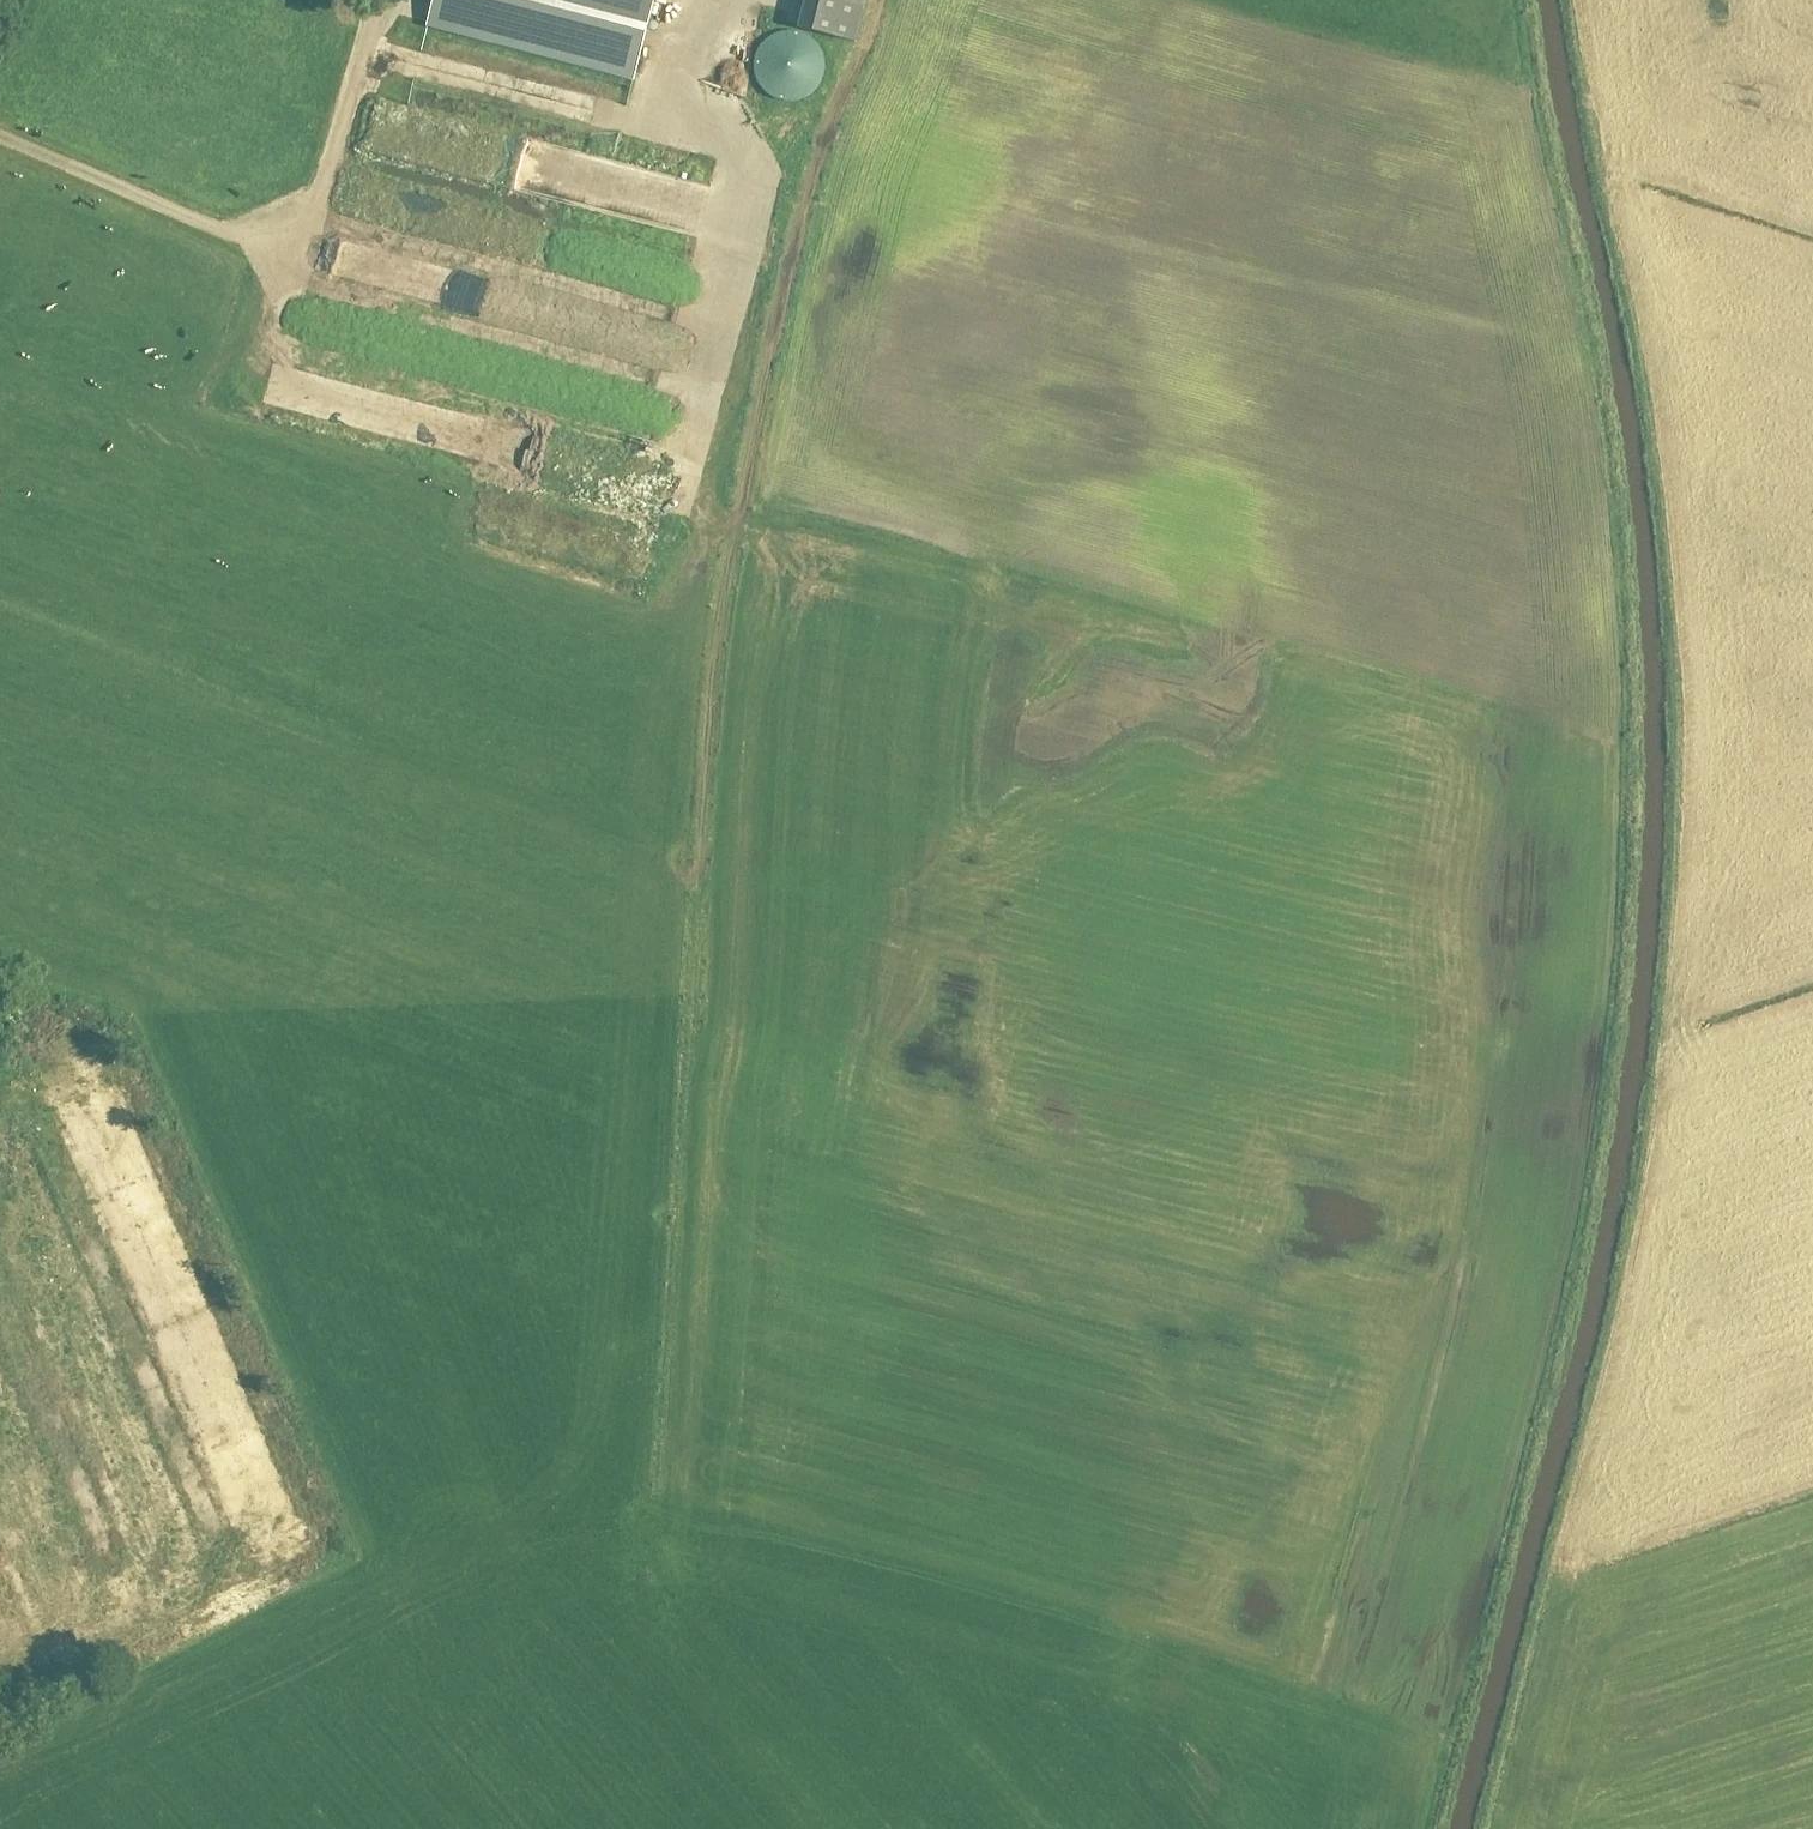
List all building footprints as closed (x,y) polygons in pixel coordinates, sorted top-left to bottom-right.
[(655,0),(435,0),(428,27),(634,81),(655,0)] [(798,31),(854,45),(862,10),(865,0),(805,0),(798,31)] [(798,31),(787,30),(775,31),(765,37),(757,45),(751,55),(749,67),(751,79),(757,89),(765,97),(775,103),(787,104),(798,103),(809,97),(817,89),(822,79),(824,67),(822,55),(817,45),(809,37),(798,31)]
